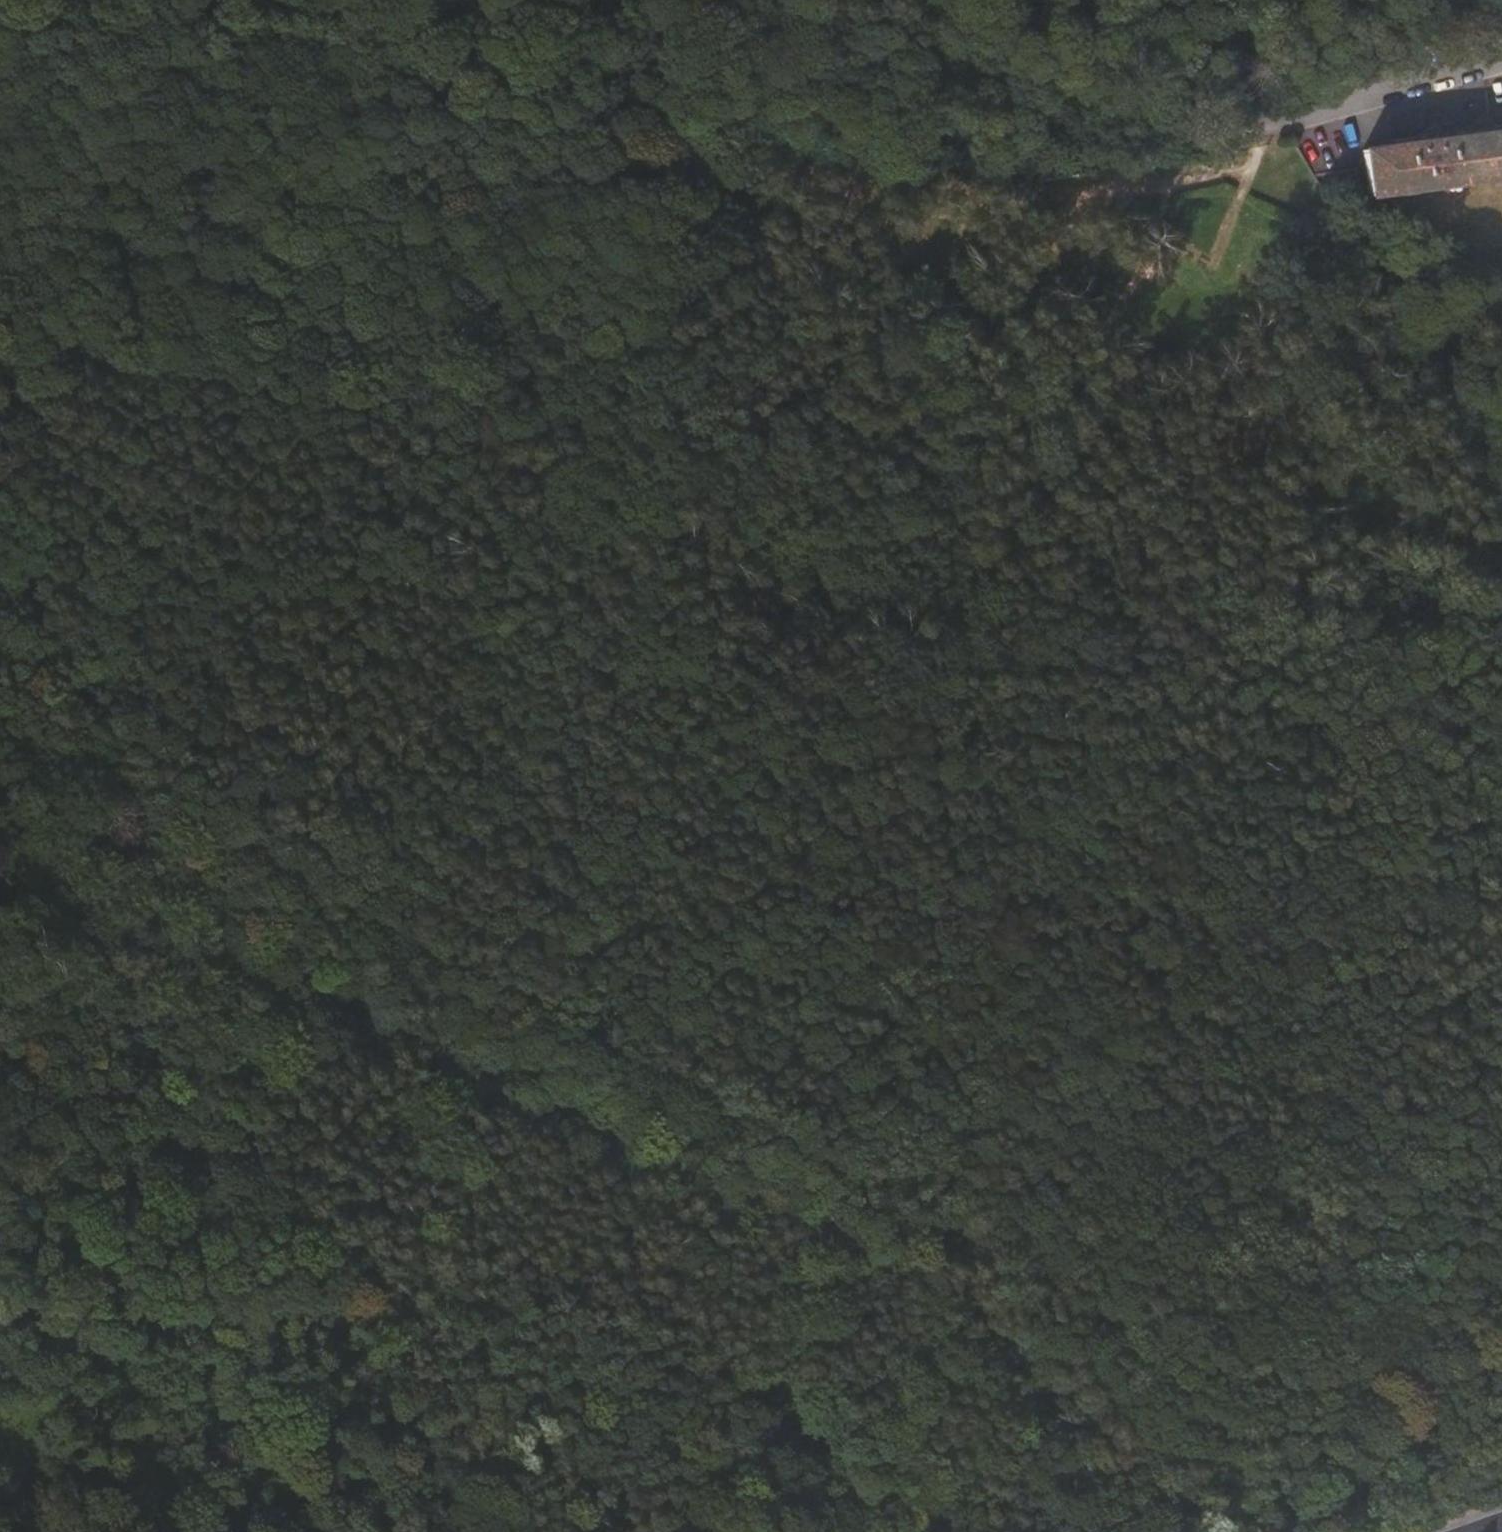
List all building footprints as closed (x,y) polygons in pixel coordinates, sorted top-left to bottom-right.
[(1501,172),(1501,118),(1499,118),(1500,128),(1414,137),(1413,128),(1402,129),(1403,138),(1347,144),(1352,188),(1501,172)]
